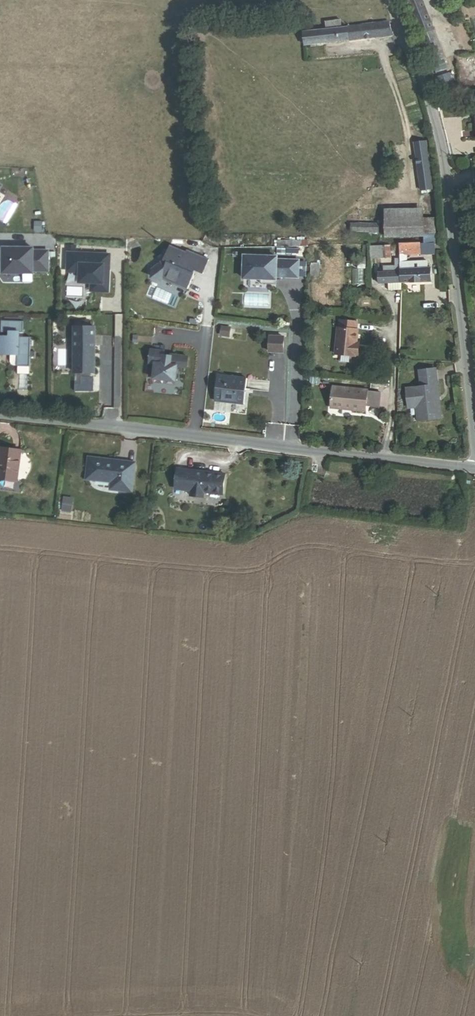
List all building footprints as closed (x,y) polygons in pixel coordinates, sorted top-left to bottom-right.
[(447,58),(424,0),(410,0),(434,63),(447,58)] [(306,45),(391,35),(388,22),(342,27),(341,20),(327,22),(328,29),(305,32),(306,45)] [(422,189),(434,188),(428,141),(416,143),(422,189)] [(413,236),(424,236),(424,219),(424,209),(387,210),(387,236),(413,236)] [(424,242),(434,242),(434,219),(424,219),(424,236),(424,242)] [(353,231),(380,232),(380,223),(353,223),(353,231)] [(408,254),(436,254),(436,251),(436,243),(436,242),(434,242),(424,242),(413,242),(401,242),(401,251),(401,254),(408,254)] [(183,255),(186,250),(169,244),(167,249),(183,255)] [(306,253),(306,244),(296,244),(296,253),(306,253)] [(377,257),(392,256),(392,246),(376,247),(377,257)] [(36,249),(3,248),(3,277),(36,277),(36,274),(50,274),(51,250),(36,250),(36,249)] [(167,249),(163,259),(152,268),(152,276),(160,279),(162,277),(165,275),(178,280),(177,283),(187,288),(195,269),(202,272),(208,258),(186,249),(186,250),(183,255),(167,249)] [(402,290),(402,282),(401,254),(401,251),(397,252),(397,266),(386,266),(386,271),(380,272),(381,282),(390,282),(390,290),(402,290)] [(112,253),(67,252),(67,273),(78,273),(78,284),(90,285),(90,294),(111,295),(112,253)] [(402,282),(432,282),(432,268),(428,268),(428,262),(408,262),(408,254),(401,254),(402,282)] [(278,257),(242,256),(241,282),(277,283),(277,279),(299,280),(300,260),(278,259),(278,257)] [(162,277),(177,283),(178,280),(165,275),(162,277)] [(361,341),(358,341),(359,328),(357,328),(358,321),(341,320),(341,326),(338,326),(336,353),(357,354),(357,353),(361,353),(361,341)] [(2,322),(2,337),(0,337),(0,350),(0,358),(18,359),(18,368),(31,368),(32,337),(21,337),(21,335),(25,335),(25,323),(2,322)] [(75,373),(96,374),(96,328),(76,328),(75,373)] [(152,351),(151,364),(157,365),(156,379),(178,381),(179,366),(188,367),(189,356),(172,355),(172,356),(165,356),(165,352),(152,351)] [(441,418),(435,369),(419,371),(421,387),(406,389),(408,408),(416,407),(418,421),(441,418)] [(217,400),(245,403),(247,378),(219,376),(217,400)] [(367,405),(379,407),(380,392),(335,387),(333,404),(353,406),(353,411),(366,412),(367,405)] [(1,448),(0,453),(0,479),(17,481),(21,451),(1,448)] [(132,492),(136,462),(89,457),(86,480),(111,482),(110,490),(132,492)] [(222,494),(225,474),(212,472),(211,474),(205,473),(206,472),(177,469),(175,489),(191,491),(191,496),(203,497),(204,492),(222,494)]
